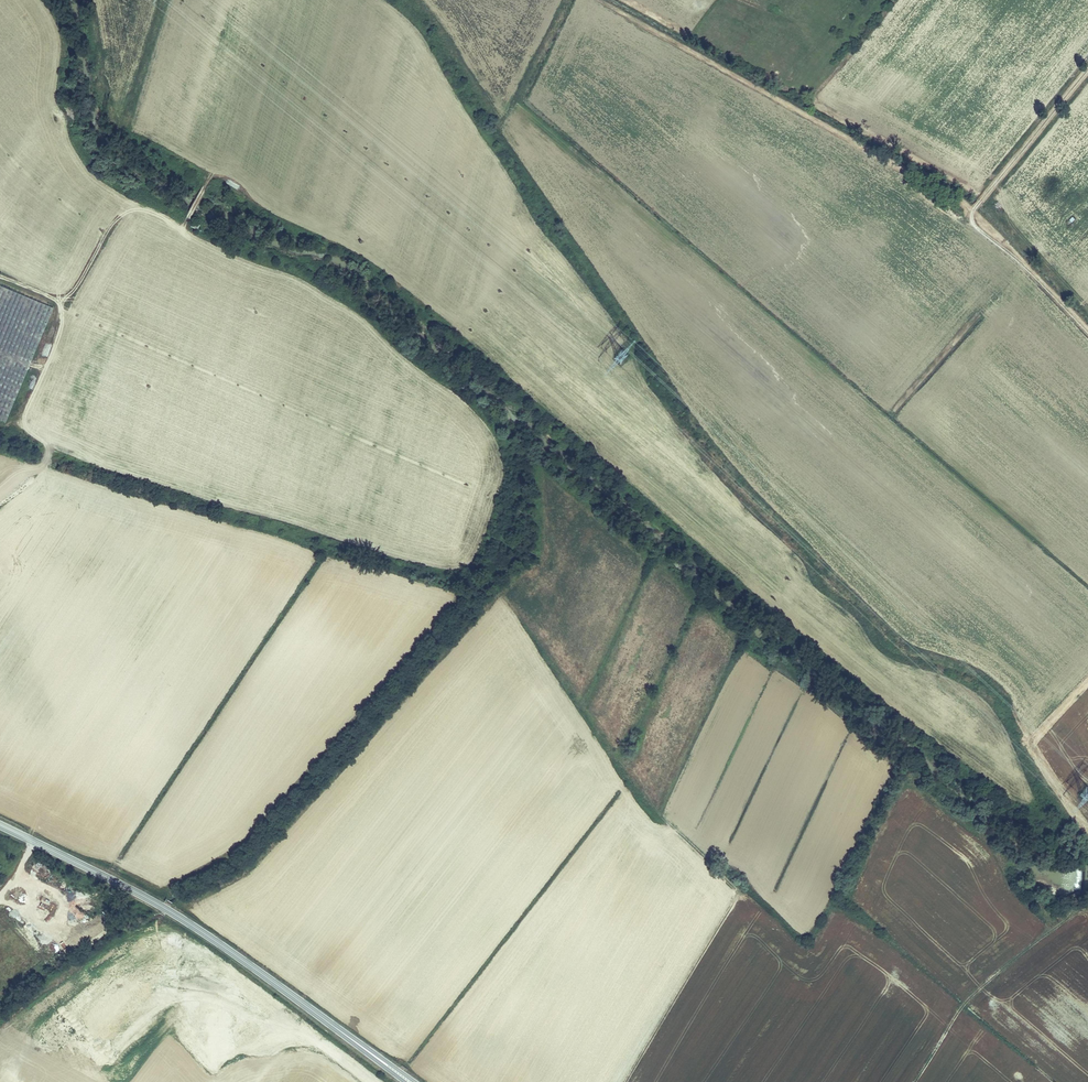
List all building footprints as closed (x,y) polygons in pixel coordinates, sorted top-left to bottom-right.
[(55,314),(0,289),(0,427),(4,429),(55,314)]
